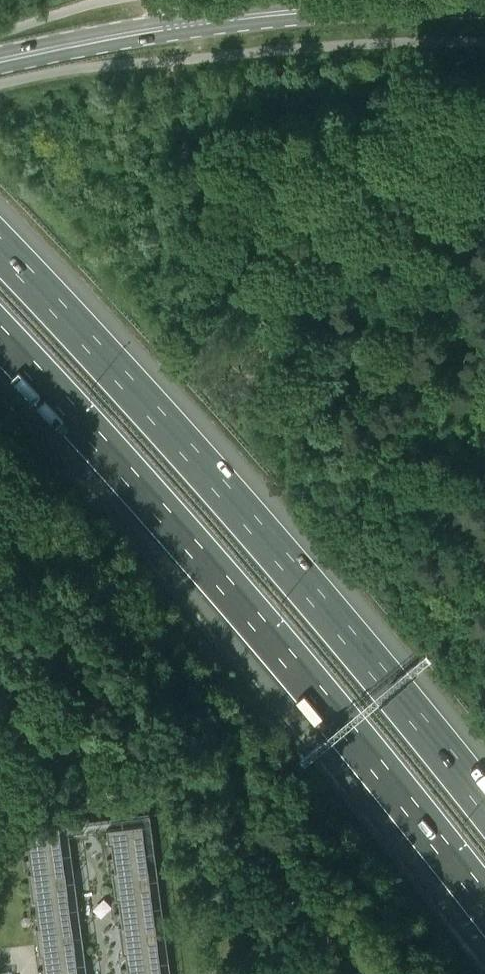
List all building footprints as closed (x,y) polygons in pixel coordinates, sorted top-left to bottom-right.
[(107,826),(109,841),(112,841),(115,867),(112,867),(116,896),(119,895),(122,922),(119,922),(123,950),(126,950),(129,973),(162,973),(142,821),(107,826)] [(59,823),(23,828),(25,843),(29,843),(32,869),(29,869),(32,898),(36,898),(39,923),(36,924),(40,953),(43,952),(46,973),(78,973),(59,823)]
